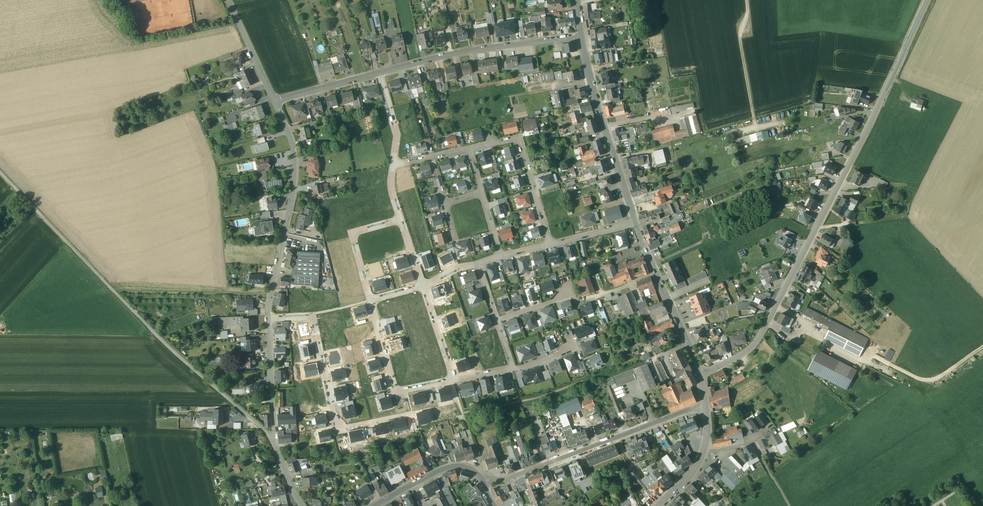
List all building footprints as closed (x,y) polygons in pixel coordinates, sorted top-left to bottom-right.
[(553,0),(548,1),(549,10),(562,8),(561,0),(553,0)] [(592,10),(584,11),(585,20),(593,19),(592,13),(592,10)] [(372,14),(375,27),(381,26),(378,13),(372,14)] [(574,18),(565,20),(566,27),(569,26),(576,26),(574,18)] [(565,20),(560,20),(560,19),(558,19),(558,21),(556,21),(557,29),(560,29),(559,28),(566,27),(565,20)] [(506,35),(515,34),(513,22),(504,23),(506,35)] [(498,37),(506,35),(504,23),(496,25),(498,37)] [(535,24),(526,26),(527,35),(536,33),(535,24)] [(542,25),(541,25),(542,33),(551,31),(550,24),(542,25)] [(488,27),(474,29),(476,38),(490,36),(488,27)] [(591,30),(592,39),(599,38),(603,38),(603,42),(609,41),(610,41),(609,37),(612,37),(611,29),(610,29),(608,30),(608,28),(606,28),(591,30)] [(461,30),(456,30),(458,41),(467,40),(466,31),(461,32),(461,30)] [(428,39),(427,35),(426,33),(420,35),(420,37),(420,40),(422,49),(430,47),(429,41),(429,39),(428,39)] [(402,35),(391,37),(394,48),(398,48),(402,47),(404,46),(402,35)] [(444,35),(435,37),(436,46),(440,45),(440,44),(446,44),(444,35)] [(599,38),(592,39),(593,49),(601,48),(600,45),(599,38)] [(384,41),(379,42),(379,40),(375,41),(376,43),(375,43),(378,52),(386,49),(384,41)] [(602,44),(600,45),(601,48),(602,47),(603,50),(606,50),(610,49),(609,41),(603,42),(602,43),(602,44)] [(573,43),(565,44),(565,46),(566,53),(574,52),(573,43)] [(369,44),(361,46),(363,55),(369,54),(372,53),(372,52),(369,44)] [(613,52),(603,53),(605,63),(614,61),(613,55),(613,52)] [(594,55),(596,65),(605,63),(603,53),(594,55)] [(241,54),(232,56),(234,61),(236,60),(238,59),(239,62),(240,64),(244,63),(241,54)] [(518,57),(514,57),(506,58),(507,61),(508,69),(508,68),(508,70),(519,68),(520,72),(534,70),(532,55),(528,56),(518,57)] [(344,57),(337,59),(338,62),(331,65),(334,73),(348,69),(344,57)] [(497,60),(490,61),(490,62),(488,62),(489,71),(494,70),(494,71),(498,71),(497,64),(497,60)] [(488,62),(485,62),(485,61),(479,62),(480,73),(485,73),(484,71),(489,71),(488,62)] [(331,65),(331,62),(323,65),(324,69),(319,71),(319,73),(321,80),(328,78),(327,77),(335,75),(331,65)] [(471,63),(461,65),(463,75),(473,73),(471,63)] [(454,67),(444,68),(446,81),(456,79),(454,67)] [(247,69),(238,73),(240,77),(241,76),(243,80),(250,77),(247,69)] [(437,70),(427,72),(429,81),(435,79),(439,79),(438,77),(437,70)] [(561,71),(553,73),(554,81),(563,80),(561,71)] [(577,71),(569,72),(570,82),(579,80),(577,71)] [(554,80),(552,72),(541,74),(542,82),(554,80)] [(613,72),(611,73),(611,72),(605,74),(603,75),(603,78),(604,82),(605,85),(615,83),(615,80),(615,76),(614,76),(613,72)] [(422,86),(419,75),(413,76),(416,87),(422,86)] [(477,75),(471,76),(473,86),(480,84),(477,75)] [(416,87),(413,76),(407,78),(410,89),(416,87)] [(250,77),(243,80),(246,86),(246,87),(249,86),(253,84),(250,77)] [(399,80),(390,83),(392,92),(402,89),(400,85),(399,80)] [(374,86),(362,90),(364,99),(377,96),(374,86)] [(584,88),(575,91),(577,99),(577,100),(577,99),(586,97),(584,88)] [(616,89),(607,90),(609,100),(613,99),(618,98),(616,89)] [(863,91),(857,90),(855,93),(853,99),(858,100),(861,93),(862,94),(863,91)] [(351,92),(341,94),(343,102),(343,104),(349,103),(349,102),(352,101),(354,101),(353,98),(351,92)] [(242,96),(241,96),(242,97),(245,105),(249,104),(254,102),(255,100),(254,99),(253,98),(252,94),(249,93),(242,96)] [(563,93),(555,94),(558,108),(566,107),(565,102),(563,93)] [(862,94),(861,93),(858,100),(868,104),(871,97),(862,94)] [(335,95),(325,98),(327,108),(328,108),(329,108),(337,105),(336,103),(335,95)] [(357,96),(353,98),(354,101),(352,101),(354,109),(360,107),(357,96)] [(922,101),(914,98),(911,108),(920,110),(922,101)] [(316,101),(310,103),(313,115),(322,112),(320,103),(317,103),(316,101)] [(590,102),(580,105),(581,109),(582,113),(592,111),(590,102)] [(304,104),(298,105),(298,106),(295,107),(295,106),(291,107),(294,119),(307,116),(305,109),(304,104)] [(612,105),(603,107),(606,118),(618,115),(617,110),(614,111),(612,105)] [(260,106),(240,113),(242,118),(253,114),(255,119),(263,116),(262,113),(263,113),(262,112),(260,106)] [(854,110),(838,108),(838,110),(839,117),(855,113),(854,110)] [(578,111),(571,113),(574,125),(582,123),(581,119),(578,111)] [(689,115),(684,117),(684,118),(681,119),(684,131),(676,133),(677,139),(701,132),(695,112),(692,113),(693,116),(690,117),(689,115)] [(595,119),(587,121),(589,128),(597,126),(595,119)] [(534,120),(524,123),(526,130),(532,128),(536,127),(534,120)] [(859,124),(851,120),(849,124),(847,128),(854,132),(859,124)] [(515,122),(505,125),(506,128),(504,128),(505,131),(508,131),(509,133),(515,132),(514,129),(517,129),(516,122),(515,122)] [(263,123),(254,126),(257,136),(266,133),(265,130),(267,129),(266,126),(264,127),(263,123)] [(673,125),(654,130),(657,144),(677,139),(673,125)] [(308,126),(299,128),(302,141),(311,139),(308,126)] [(589,128),(587,129),(588,131),(590,131),(591,135),(599,133),(597,126),(589,128)] [(622,129),(619,130),(621,136),(627,135),(630,145),(636,144),(635,140),(635,133),(634,129),(623,132),(622,129)] [(481,130),(472,132),(474,141),(483,139),(481,130)] [(619,130),(612,131),(614,138),(621,136),(619,130)] [(763,139),(769,137),(767,130),(761,132),(763,139)] [(756,133),(742,137),(744,144),(758,140),(756,133)] [(455,136),(446,138),(448,147),(457,145),(456,142),(455,136)] [(628,137),(626,137),(627,139),(622,141),(623,143),(624,143),(625,145),(626,145),(626,148),(627,148),(627,149),(628,151),(628,153),(632,152),(630,145),(628,137)] [(600,140),(592,142),(594,149),(602,147),(600,140)] [(257,153),(269,150),(267,143),(265,143),(260,145),(254,146),(257,153)] [(425,144),(422,144),(422,143),(418,144),(418,145),(415,146),(417,153),(427,151),(426,147),(425,144)] [(847,147),(840,143),(840,144),(836,151),(844,154),(847,147)] [(591,150),(585,152),(584,146),(579,148),(582,159),(583,161),(591,158),(593,158),(591,150)] [(514,147),(505,150),(506,151),(505,151),(506,154),(507,154),(508,158),(512,156),(516,155),(514,147)] [(602,147),(594,149),(597,156),(605,154),(602,147)] [(662,150),(653,152),(656,164),(665,162),(662,150)] [(489,152),(479,155),(482,166),(492,163),(490,157),(489,152)] [(464,157),(455,160),(456,165),(457,169),(467,166),(464,157)] [(638,157),(631,158),(633,165),(640,163),(638,157)] [(591,158),(583,161),(575,164),(577,168),(585,165),(588,164),(589,164),(589,163),(592,162),(591,158)] [(631,158),(622,160),(624,171),(625,171),(634,169),(633,165),(631,158)] [(263,159),(261,159),(260,160),(257,161),(258,165),(257,165),(257,166),(258,166),(259,170),(267,168),(268,168),(269,166),(268,159),(264,160),(263,159)] [(310,162),(309,162),(309,165),(308,166),(307,167),(307,172),(309,172),(309,176),(314,176),(315,173),(317,173),(318,166),(318,164),(320,164),(319,159),(317,159),(317,160),(310,162)] [(449,160),(439,163),(441,171),(451,168),(449,162),(449,160)] [(605,160),(597,162),(598,166),(599,170),(607,167),(607,166),(608,165),(606,160),(605,160)] [(518,161),(514,162),(509,164),(512,172),(520,169),(518,161)] [(827,165),(824,171),(833,175),(837,167),(831,164),(828,163),(827,165)] [(429,165),(419,167),(422,177),(431,174),(429,165)] [(634,169),(625,171),(627,178),(630,178),(638,176),(637,168),(634,169)] [(864,175),(856,171),(850,182),(859,187),(863,179),(864,175)] [(266,174),(258,176),(260,193),(269,192),(268,188),(282,186),(281,180),(267,182),(266,174)] [(539,178),(542,188),(555,184),(552,175),(544,177),(539,178)] [(610,177),(602,180),(603,182),(605,188),(613,185),(610,177)] [(516,188),(525,186),(523,178),(519,179),(514,180),(516,188)] [(638,188),(634,189),(630,178),(627,178),(633,197),(640,194),(638,188)] [(494,180),(486,182),(489,191),(492,190),(496,189),(500,188),(497,179),(494,180)] [(826,182),(821,180),(818,187),(818,188),(825,191),(829,184),(826,182)] [(885,183),(880,180),(875,191),(881,190),(885,183)] [(467,190),(465,181),(457,183),(457,186),(456,186),(457,190),(458,190),(459,192),(467,190)] [(320,185),(312,186),(314,194),(322,192),(320,185)] [(645,186),(638,188),(640,194),(647,192),(645,187),(645,186)] [(659,192),(657,193),(658,197),(655,198),(656,199),(654,199),(655,201),(656,201),(658,205),(666,202),(663,194),(662,191),(659,192)] [(606,194),(604,195),(606,200),(607,203),(615,201),(612,192),(606,194)] [(649,196),(645,197),(646,202),(654,199),(656,199),(655,198),(658,197),(657,193),(649,196)] [(521,196),(516,198),(518,205),(525,203),(526,206),(530,205),(527,194),(521,196)] [(859,198),(853,195),(850,201),(850,202),(856,205),(859,198)] [(435,196),(425,199),(427,209),(438,206),(435,196)] [(277,209),(275,198),(273,198),(267,199),(269,210),(277,209)] [(506,198),(497,200),(499,206),(505,204),(508,203),(506,198)] [(818,202),(811,198),(807,207),(806,207),(807,207),(814,211),(818,202)] [(850,201),(842,198),(839,205),(846,209),(850,202),(850,201)] [(499,206),(493,208),(496,216),(507,212),(505,204),(499,206)] [(846,209),(839,205),(835,212),(837,213),(837,215),(837,216),(839,217),(840,216),(841,215),(843,216),(846,209)] [(619,207),(605,211),(608,222),(623,218),(619,207)] [(304,216),(299,215),(296,229),(302,230),(303,227),(302,227),(302,225),(309,226),(312,211),(306,209),(304,216)] [(659,210),(646,214),(649,221),(657,219),(660,219),(661,219),(659,214),(662,213),(661,209),(659,210)] [(526,223),(535,221),(532,211),(526,213),(522,214),(523,218),(525,218),(526,223)] [(681,213),(673,216),(675,220),(671,222),(669,217),(662,220),(664,224),(661,225),(662,229),(665,228),(672,225),(678,222),(683,219),(681,213)] [(807,215),(804,213),(800,221),(807,225),(811,217),(807,215)] [(593,215),(580,218),(583,228),(597,224),(596,222),(594,214),(593,215)] [(646,214),(639,217),(641,224),(649,221),(646,214)] [(436,216),(431,217),(431,218),(434,226),(443,223),(440,215),(436,216)] [(262,221),(253,222),(254,227),(256,227),(257,234),(272,231),(271,222),(262,223),(262,221)] [(678,222),(672,225),(665,228),(666,232),(671,230),(680,227),(678,222)] [(538,227),(530,230),(533,239),(541,237),(538,227)] [(652,228),(644,231),(645,236),(653,233),(652,228)] [(511,229),(500,232),(502,240),(513,237),(511,229)] [(789,231),(787,237),(792,240),(795,234),(789,231)] [(441,234),(436,235),(439,245),(448,243),(445,232),(441,234)] [(617,235),(616,236),(617,241),(619,241),(620,247),(619,248),(628,246),(629,246),(626,233),(617,235)] [(653,233),(645,236),(647,241),(652,239),(653,239),(656,238),(653,233)] [(832,240),(828,238),(828,237),(824,234),(820,241),(829,246),(832,240)] [(792,240),(787,237),(784,235),(782,239),(780,238),(779,240),(781,241),(779,245),(787,249),(789,246),(791,243),(790,243),(792,240)] [(487,237),(480,239),(482,247),(490,245),(487,237)] [(468,240),(456,244),(456,247),(458,253),(465,251),(466,253),(471,251),(468,240)] [(653,242),(648,244),(651,250),(661,245),(659,240),(653,242)] [(584,241),(579,242),(583,257),(587,256),(584,241)] [(850,245),(843,241),(840,248),(846,251),(848,248),(850,245)] [(455,254),(453,248),(453,247),(447,250),(449,253),(450,257),(455,254)] [(574,247),(564,249),(566,259),(576,256),(574,247)] [(822,247),(816,258),(818,259),(820,254),(823,255),(826,251),(822,247)] [(744,254),(746,252),(744,249),(737,253),(740,259),(745,256),(744,254)] [(296,252),(288,250),(286,258),(290,259),(290,257),(296,258),(296,252)] [(319,253),(296,252),(296,258),(293,269),(291,276),(318,277),(319,253)] [(559,252),(549,254),(552,265),(561,263),(559,252)] [(449,253),(439,258),(442,265),(452,260),(450,257),(449,253)] [(421,257),(425,269),(433,267),(429,254),(422,257),(421,257)] [(543,254),(533,256),(534,261),(536,268),(536,269),(546,267),(543,254)] [(823,255),(820,254),(818,259),(816,262),(819,264),(818,264),(822,266),(825,267),(830,259),(826,257),(823,255)] [(296,258),(290,257),(290,259),(286,258),(284,267),(293,269),(296,258)] [(403,258),(395,260),(397,270),(408,267),(406,257),(403,258)] [(526,257),(518,259),(521,274),(530,272),(526,257)] [(644,257),(630,262),(627,261),(623,263),(622,265),(619,267),(621,273),(625,272),(628,281),(629,282),(636,279),(634,275),(632,269),(641,265),(645,264),(646,264),(644,257)] [(674,260),(662,265),(667,275),(668,275),(669,278),(668,279),(672,287),(675,285),(684,282),(683,281),(681,277),(682,277),(679,271),(678,271),(677,267),(674,260)] [(512,261),(503,263),(505,273),(514,271),(512,263),(512,261)] [(776,264),(761,270),(767,284),(777,280),(774,271),(778,269),(776,264)] [(496,265),(487,268),(492,282),(500,279),(498,273),(496,265)] [(808,267),(805,266),(801,273),(808,277),(809,274),(812,270),(809,268),(808,267)] [(612,267),(605,270),(608,278),(611,277),(616,275),(613,267),(612,267)] [(401,276),(400,276),(403,284),(414,280),(411,272),(401,276)] [(474,272),(463,276),(465,284),(472,282),(476,281),(474,272)] [(616,275),(611,277),(613,283),(615,287),(628,281),(625,272),(621,273),(616,275)] [(705,272),(688,279),(690,285),(707,278),(705,272)] [(808,277),(801,273),(797,280),(804,284),(807,278),(808,277)] [(812,276),(809,274),(808,277),(807,278),(812,281),(813,282),(815,279),(812,276)] [(255,277),(249,276),(249,282),(249,283),(252,283),(262,284),(263,276),(255,275),(255,277)] [(318,277),(291,276),(291,279),(293,279),(293,282),(292,285),(318,286),(318,277)] [(821,278),(817,276),(815,279),(813,282),(812,283),(816,285),(818,281),(819,282),(820,280),(820,281),(821,278)] [(589,277),(576,281),(582,297),(594,293),(589,277)] [(650,277),(636,282),(640,291),(644,290),(648,288),(653,286),(650,277)] [(291,279),(281,278),(280,285),(288,286),(289,282),(293,282),(293,279),(291,279)] [(377,282),(372,283),(375,292),(384,289),(382,280),(377,282)] [(553,281),(542,284),(544,293),(556,289),(554,285),(553,281)] [(684,282),(675,285),(678,291),(686,287),(684,282)] [(434,298),(445,294),(442,286),(436,288),(436,289),(431,290),(434,298)] [(535,293),(533,288),(526,290),(528,298),(529,302),(530,303),(537,300),(535,293)] [(474,292),(469,293),(472,304),(483,300),(479,290),(474,292)] [(767,292),(754,297),(759,299),(759,298),(765,301),(767,297),(769,298),(771,294),(767,292)] [(279,294),(276,293),(274,305),(283,307),(284,301),(282,301),(284,295),(279,294)] [(630,293),(623,296),(627,306),(630,314),(638,311),(634,303),(630,293)] [(703,294),(691,298),(691,299),(693,305),(692,305),(691,308),(694,308),(697,314),(697,315),(709,310),(703,294)] [(795,296),(791,294),(786,304),(791,306),(791,305),(795,307),(797,303),(798,304),(800,299),(802,300),(803,298),(796,294),(795,296)] [(521,296),(513,299),(516,308),(524,306),(522,300),(521,296)] [(252,300),(237,301),(237,310),(248,310),(253,309),(252,300)] [(507,304),(506,300),(498,303),(502,313),(510,310),(507,304)] [(768,304),(761,301),(758,307),(765,311),(768,304)] [(570,302),(561,305),(563,310),(564,313),(573,310),(570,302)] [(662,302),(647,308),(649,311),(650,315),(662,311),(666,309),(662,302)] [(751,309),(749,308),(751,303),(752,302),(741,303),(737,304),(737,310),(748,310),(751,311),(751,309)] [(591,303),(580,306),(583,316),(593,312),(594,312),(591,305),(591,303)] [(597,303),(591,305),(594,312),(593,312),(594,313),(600,311),(597,303)] [(758,307),(751,303),(749,308),(751,309),(756,312),(758,307)] [(367,316),(365,307),(353,310),(356,319),(367,316)] [(868,339),(806,307),(801,317),(828,331),(824,339),(859,357),(868,339)] [(553,308),(540,312),(542,318),(544,323),(557,319),(553,308)] [(564,313),(563,310),(557,311),(560,319),(566,317),(564,313)] [(533,313),(522,317),(524,323),(527,322),(530,329),(538,327),(536,321),(533,313)] [(790,318),(781,313),(777,322),(783,325),(789,329),(794,320),(790,318)] [(450,316),(441,319),(444,329),(453,325),(450,316)] [(485,319),(477,322),(480,331),(485,329),(491,327),(488,318),(485,319)] [(254,319),(243,319),(243,331),(253,330),(252,323),(254,323),(254,319)] [(517,319),(507,322),(510,331),(520,328),(518,324),(517,319)] [(671,319),(658,325),(658,326),(661,332),(674,327),(671,319)] [(289,322),(281,322),(281,328),(285,328),(285,330),(289,330),(289,322)] [(394,323),(386,325),(384,326),(386,336),(397,333),(394,323)] [(789,329),(783,325),(781,329),(789,334),(791,330),(789,329)] [(650,330),(647,331),(650,336),(657,334),(661,332),(658,326),(657,327),(650,330)] [(582,327),(575,329),(579,338),(580,338),(589,335),(592,334),(589,328),(582,327)] [(285,330),(285,328),(281,328),(275,328),(275,340),(285,340),(285,330)] [(701,329),(693,333),(697,342),(705,338),(703,332),(701,329)] [(715,329),(710,332),(713,340),(719,338),(715,329)] [(668,342),(665,333),(662,334),(658,336),(662,345),(668,342)] [(747,343),(745,334),(739,336),(732,338),(733,342),(732,342),(733,349),(738,347),(738,345),(747,343)] [(658,336),(651,339),(651,340),(654,347),(655,348),(659,346),(662,345),(658,336)] [(644,339),(636,343),(638,347),(639,348),(647,344),(646,342),(644,339)] [(249,340),(244,341),(245,343),(245,351),(255,350),(256,350),(255,340),(249,340)] [(553,342),(552,340),(545,342),(548,351),(555,349),(553,342)] [(587,342),(581,345),(585,354),(596,350),(594,345),(596,344),(594,340),(587,342)] [(378,354),(375,343),(372,344),(364,347),(367,357),(378,354)] [(524,348),(518,351),(521,362),(538,356),(533,343),(523,347),(524,348)] [(541,343),(536,345),(539,353),(544,352),(541,343)] [(719,353),(720,355),(723,354),(727,352),(725,345),(724,343),(716,346),(717,349),(713,351),(715,355),(719,353)] [(314,355),(312,346),(302,348),(304,357),(314,355)] [(280,348),(275,348),(276,357),(285,357),(284,348),(280,348)] [(692,371),(682,349),(671,354),(672,357),(672,358),(673,358),(675,363),(675,365),(676,367),(673,369),(677,377),(683,375),(685,380),(693,376),(691,371),(692,371)] [(710,350),(703,353),(708,364),(717,360),(715,355),(713,351),(712,349),(710,350)] [(331,365),(339,363),(338,359),(340,359),(339,355),(338,355),(337,351),(328,353),(331,365)] [(854,372),(816,353),(808,370),(845,389),(854,372)] [(574,355),(565,359),(569,370),(574,368),(575,370),(579,368),(576,362),(574,355)] [(600,355),(589,359),(593,368),(603,363),(600,355)] [(254,358),(245,358),(246,363),(244,363),(244,368),(246,368),(254,368),(254,358)] [(379,360),(368,363),(370,371),(381,368),(379,360)] [(458,363),(456,364),(458,372),(463,370),(463,371),(470,369),(467,360),(466,360),(458,363)] [(559,361),(550,365),(551,369),(553,372),(562,368),(559,361)] [(668,377),(661,362),(655,364),(663,382),(665,381),(667,388),(672,385),(668,377)] [(647,363),(634,369),(638,379),(644,392),(656,386),(647,363)] [(540,368),(523,374),(523,377),(526,383),(534,380),(536,384),(544,381),(541,373),(540,368)] [(634,369),(613,377),(617,387),(638,379),(634,369)] [(723,369),(714,373),(718,381),(726,377),(723,369)] [(284,370),(276,371),(277,382),(285,381),(284,370)] [(342,370),(331,372),(333,382),(344,380),(342,370)] [(548,370),(541,373),(544,381),(551,378),(550,376),(548,370)] [(742,374),(731,380),(734,385),(745,378),(742,374)] [(509,376),(497,378),(498,385),(500,391),(511,388),(509,376)] [(685,380),(689,388),(689,389),(693,387),(692,386),(697,384),(693,376),(685,380)] [(382,379),(374,382),(376,392),(387,389),(386,385),(385,382),(384,379),(382,379)] [(619,404),(609,379),(605,380),(615,405),(619,404)] [(490,390),(488,380),(481,381),(483,391),(490,390)] [(939,381),(930,388),(932,391),(941,384),(939,381)] [(472,383),(459,386),(461,395),(474,393),(473,389),(472,383)] [(263,386),(259,386),(258,384),(255,385),(255,386),(255,394),(258,394),(264,394),(263,393),(265,393),(265,390),(263,390),(263,386)] [(681,397),(675,384),(672,385),(667,388),(670,395),(673,402),(677,410),(685,407),(681,397)] [(337,388),(334,389),(337,401),(342,399),(348,398),(346,387),(337,388)] [(439,390),(439,393),(441,401),(452,399),(449,388),(439,390)] [(663,390),(661,391),(664,398),(670,395),(667,388),(663,390)] [(714,395),(710,397),(712,408),(722,404),(730,401),(729,398),(728,390),(727,391),(714,395)] [(681,397),(685,407),(697,402),(692,392),(681,397)] [(424,395),(426,402),(433,401),(432,393),(424,395)] [(417,394),(413,395),(415,405),(426,402),(424,395),(424,394),(417,395),(417,394)] [(390,397),(386,398),(379,400),(382,410),(392,407),(390,397)] [(578,398),(555,406),(559,416),(566,413),(581,408),(578,398)] [(592,398),(582,402),(585,410),(596,406),(592,398)] [(673,402),(667,404),(671,412),(677,410),(673,402)] [(619,404),(615,405),(618,414),(623,412),(623,411),(620,403),(619,404)] [(642,403),(634,406),(635,409),(636,411),(636,412),(645,409),(642,403)] [(356,416),(354,406),(345,407),(342,408),(343,417),(346,419),(356,416)] [(296,422),(295,407),(290,407),(290,415),(277,415),(278,424),(286,424),(289,424),(289,423),(291,423),(294,423),(294,428),(296,428),(296,422)] [(633,407),(624,410),(625,415),(623,416),(625,420),(632,417),(633,418),(634,418),(635,418),(636,417),(636,416),(634,411),(636,411),(635,409),(634,409),(633,407)] [(767,416),(762,409),(759,411),(761,414),(765,418),(767,416)] [(428,412),(417,415),(418,419),(419,424),(430,422),(428,412)] [(566,413),(559,416),(561,423),(569,420),(566,413)] [(317,425),(326,423),(328,423),(326,414),(314,417),(316,425),(317,425)] [(605,414),(600,416),(601,419),(602,421),(603,423),(608,421),(605,414)] [(765,418),(761,414),(755,418),(761,427),(767,422),(765,418)] [(270,415),(260,416),(260,418),(259,418),(259,420),(264,420),(265,427),(271,427),(270,415)] [(694,417),(678,424),(683,435),(699,428),(694,417)] [(749,422),(752,427),(755,431),(761,427),(755,418),(749,422)] [(394,431),(406,429),(404,419),(392,422),(394,431)] [(608,421),(603,423),(606,432),(617,428),(614,419),(608,421)] [(213,420),(208,420),(207,429),(216,429),(216,425),(213,425),(213,420)] [(747,420),(744,422),(749,429),(752,427),(749,422),(747,420)] [(783,433),(797,426),(793,422),(784,425),(774,429),(777,433),(777,434),(782,431),(783,433)] [(599,425),(594,427),(597,435),(606,432),(603,423),(599,425)] [(386,424),(375,426),(376,435),(388,433),(386,424)] [(580,428),(572,431),(571,428),(563,431),(569,447),(578,444),(577,442),(583,439),(584,441),(589,439),(585,430),(581,431),(580,428)] [(807,433),(804,428),(797,433),(801,437),(807,433)] [(737,430),(729,432),(731,440),(743,437),(741,429),(737,430)] [(348,432),(350,442),(363,440),(361,430),(348,432)] [(318,433),(320,442),(331,440),(329,431),(318,433)] [(251,432),(241,435),(245,447),(255,444),(251,432)] [(729,432),(723,433),(724,438),(712,441),(713,448),(732,444),(731,440),(729,432)] [(809,440),(811,442),(823,434),(821,432),(809,440)] [(777,434),(777,433),(771,436),(773,440),(776,446),(782,442),(777,434)] [(287,435),(278,435),(278,443),(285,443),(285,439),(287,439),(287,435)] [(439,440),(437,435),(431,437),(435,446),(429,448),(432,456),(433,458),(440,455),(441,456),(445,454),(439,440)] [(547,437),(538,440),(540,445),(541,446),(549,443),(547,437)] [(492,438),(486,440),(488,446),(494,444),(492,438)] [(636,439),(632,441),(633,442),(626,445),(631,458),(636,456),(636,457),(639,456),(639,454),(640,454),(642,455),(644,454),(644,453),(650,450),(645,438),(637,441),(636,439)] [(764,438),(758,441),(762,449),(764,448),(769,446),(767,443),(765,439),(765,438),(764,438)] [(681,442),(671,447),(675,453),(679,450),(681,449),(684,448),(681,442)] [(782,442),(776,446),(779,452),(785,448),(782,442)] [(549,443),(541,446),(545,455),(553,451),(550,443),(549,443)] [(494,444),(488,446),(491,455),(492,457),(492,458),(496,457),(499,456),(494,444)] [(755,452),(750,444),(745,447),(744,447),(749,455),(755,452)] [(615,445),(586,456),(590,466),(594,465),(594,464),(600,461),(600,462),(608,459),(608,458),(614,456),(614,457),(618,455),(615,445)] [(471,447),(463,449),(463,452),(465,460),(465,461),(474,459),(472,451),(471,447)] [(525,449),(524,447),(520,448),(523,454),(521,455),(523,460),(528,458),(526,451),(525,449)] [(418,450),(406,456),(405,454),(401,456),(405,465),(416,459),(421,457),(418,450)] [(460,453),(454,454),(456,462),(465,460),(463,452),(460,453)] [(755,452),(749,455),(751,460),(757,457),(755,452)] [(667,454),(662,458),(672,472),(677,478),(685,472),(681,466),(682,466),(679,460),(674,464),(667,454)] [(528,458),(531,465),(539,462),(536,455),(531,457),(528,458)] [(682,459),(679,460),(682,466),(684,468),(693,463),(688,455),(687,456),(682,459)] [(432,456),(425,458),(428,466),(435,463),(433,458),(432,456)] [(421,457),(416,459),(417,462),(419,468),(425,465),(421,457)] [(492,458),(485,460),(488,469),(499,465),(499,466),(499,465),(496,457),(492,458)] [(523,460),(520,461),(523,468),(531,465),(528,458),(523,460)] [(668,466),(662,458),(657,460),(664,469),(668,466)] [(729,458),(716,470),(718,472),(722,476),(720,478),(732,491),(747,476),(729,458)] [(296,461),(288,464),(291,474),(299,471),(299,470),(297,464),(296,461)] [(569,465),(575,480),(577,479),(578,482),(581,481),(580,478),(587,475),(583,470),(582,470),(580,465),(578,462),(569,465)] [(654,462),(649,465),(654,472),(656,470),(658,468),(654,462)] [(511,465),(506,467),(509,474),(516,471),(514,464),(511,465)] [(419,468),(418,468),(418,467),(413,470),(413,471),(407,474),(410,480),(416,477),(427,471),(425,465),(419,468)] [(654,472),(649,465),(645,467),(651,474),(653,473),(654,472)] [(716,470),(711,465),(704,471),(712,478),(714,476),(718,472),(716,470)] [(398,466),(392,469),(398,481),(405,478),(401,471),(398,466)] [(563,467),(554,471),(557,479),(566,476),(563,467)] [(392,485),(398,481),(392,469),(385,472),(388,478),(392,485)] [(454,470),(443,474),(444,477),(441,478),(443,485),(445,490),(447,489),(448,489),(447,487),(451,486),(449,482),(448,479),(456,477),(457,477),(454,470)] [(654,472),(653,473),(659,480),(659,481),(663,478),(656,470),(654,472)] [(470,474),(461,471),(460,476),(459,478),(467,481),(470,474)] [(655,495),(649,489),(641,480),(633,471),(631,473),(636,478),(652,498),(655,495)] [(704,471),(701,474),(697,477),(705,485),(712,478),(704,471)] [(718,472),(714,476),(718,480),(720,478),(722,476),(718,472)] [(542,473),(528,478),(531,485),(528,486),(529,488),(530,491),(535,489),(550,483),(546,474),(543,475),(542,473)] [(659,480),(653,473),(651,474),(650,475),(655,481),(656,481),(657,482),(659,480)] [(663,478),(659,481),(666,488),(674,481),(669,475),(668,474),(663,478)] [(654,484),(646,475),(641,480),(649,489),(654,484)] [(303,478),(303,485),(310,485),(316,485),(315,477),(310,477),(303,478)] [(377,483),(374,478),(370,480),(374,485),(375,489),(379,486),(377,483)] [(523,480),(515,483),(518,492),(529,488),(528,486),(527,484),(525,485),(523,480)] [(654,484),(649,489),(655,495),(659,492),(660,493),(666,488),(659,481),(659,480),(657,482),(654,484)] [(435,481),(423,487),(428,498),(432,496),(431,492),(434,491),(439,488),(438,486),(435,481)] [(462,488),(473,505),(487,505),(480,495),(479,496),(472,488),(473,487),(469,483),(465,486),(462,488)] [(473,487),(472,488),(479,496),(480,495),(484,492),(478,483),(473,487)] [(514,490),(508,492),(509,494),(512,500),(515,499),(516,500),(521,498),(518,492),(515,483),(511,484),(514,490)] [(379,486),(375,489),(377,491),(380,497),(388,492),(383,484),(379,486)] [(511,484),(504,487),(507,493),(508,492),(514,490),(511,484)] [(698,490),(691,484),(684,491),(690,497),(694,494),(698,490)] [(369,489),(367,485),(362,487),(362,488),(357,491),(361,500),(372,494),(369,489)] [(281,486),(279,487),(279,489),(276,489),(277,496),(279,495),(285,494),(284,488),(282,488),(281,486)] [(272,488),(268,488),(269,497),(277,496),(276,489),(275,487),(272,488)] [(496,487),(490,490),(495,498),(500,495),(496,487)] [(447,489),(445,490),(440,491),(442,495),(448,505),(455,505),(447,489)] [(535,489),(530,491),(532,495),(534,502),(535,504),(540,502),(535,489)] [(535,504),(536,505),(541,505),(542,505),(557,496),(560,495),(558,491),(540,502),(535,504)] [(285,494),(279,495),(281,505),(287,504),(285,494)] [(504,494),(500,495),(495,498),(496,501),(498,504),(507,499),(504,494)] [(404,498),(408,505),(413,505),(412,504),(413,503),(410,495),(404,498)] [(442,495),(438,497),(434,499),(438,505),(448,505),(442,495)] [(635,495),(632,497),(633,500),(637,505),(640,505),(641,505),(635,495)] [(680,495),(673,501),(678,505),(681,505),(686,501),(680,495)] [(698,497),(697,497),(697,498),(694,501),(692,503),(695,505),(706,505),(698,497)]
